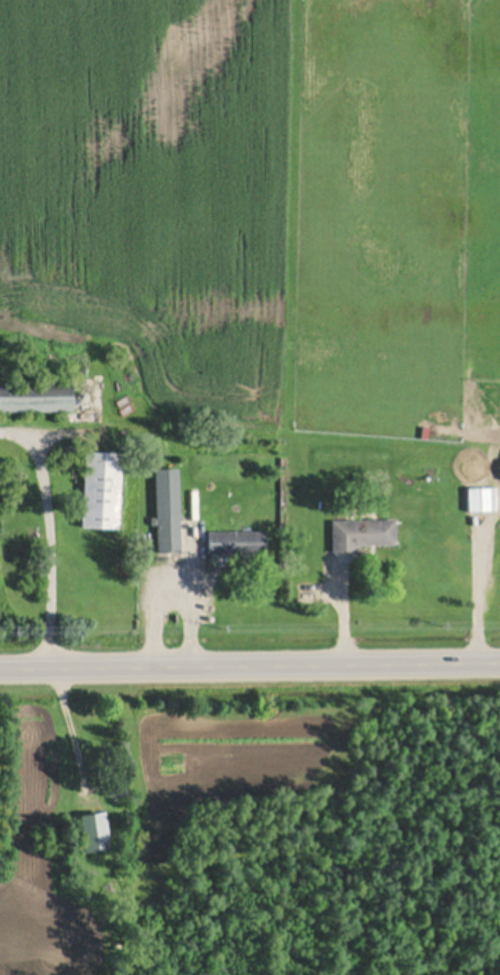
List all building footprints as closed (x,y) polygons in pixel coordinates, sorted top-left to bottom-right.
[(69,407),(0,407),(0,379),(69,379),(69,407)] [(78,389),(79,389),(80,389),(81,389),(82,390),(82,391),(83,391),(83,392),(83,393),(84,394),(83,395),(83,396),(83,397),(82,397),(82,398),(81,398),(80,399),(79,399),(78,399),(77,399),(76,398),(75,398),(74,397),(74,396),(73,395),(73,394),(73,393),(73,392),(74,391),(75,390),(76,389),(77,389),(78,389)] [(101,399),(101,402),(107,402),(107,414),(101,414),(101,406),(96,406),(96,399),(101,399)] [(72,445),(72,450),(75,450),(75,455),(72,455),(72,459),(65,460),(64,446),(72,445)] [(121,451),(118,526),(81,524),(84,449),(121,451)] [(177,465),(180,549),(158,550),(157,522),(151,523),(151,515),(157,515),(155,466),(177,465)] [(491,509),(468,509),(467,486),(490,485),(491,509)] [(357,548),(332,549),(332,517),(395,516),(395,541),(357,542),(357,548)] [(265,550),(208,550),(208,528),(265,528),(265,550)] [(109,845),(85,849),(80,813),(104,810),(109,845)]
